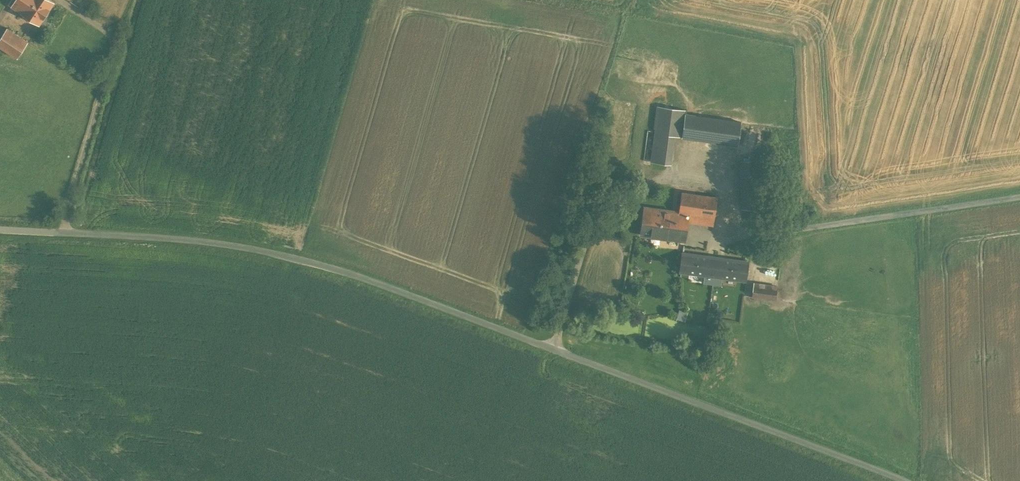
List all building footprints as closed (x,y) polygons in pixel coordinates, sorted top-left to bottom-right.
[(51,0),(13,0),(10,5),(39,24),(54,2),(51,0)] [(8,26),(0,38),(0,44),(17,55),(28,38),(8,26)] [(743,120),(657,107),(649,161),(672,164),(676,136),(739,146),(743,120)] [(763,158),(741,159),(742,208),(764,207),(763,158)] [(682,192),(679,212),(690,214),(689,222),(713,225),(717,197),(682,192)] [(689,222),(690,214),(679,212),(644,207),(640,234),(686,241),(689,222)] [(728,260),(683,253),(680,271),(726,278),(728,260)] [(748,262),(728,260),(726,278),(746,281),(748,262)] [(778,284),(755,281),(753,294),(776,297),(778,284)]
